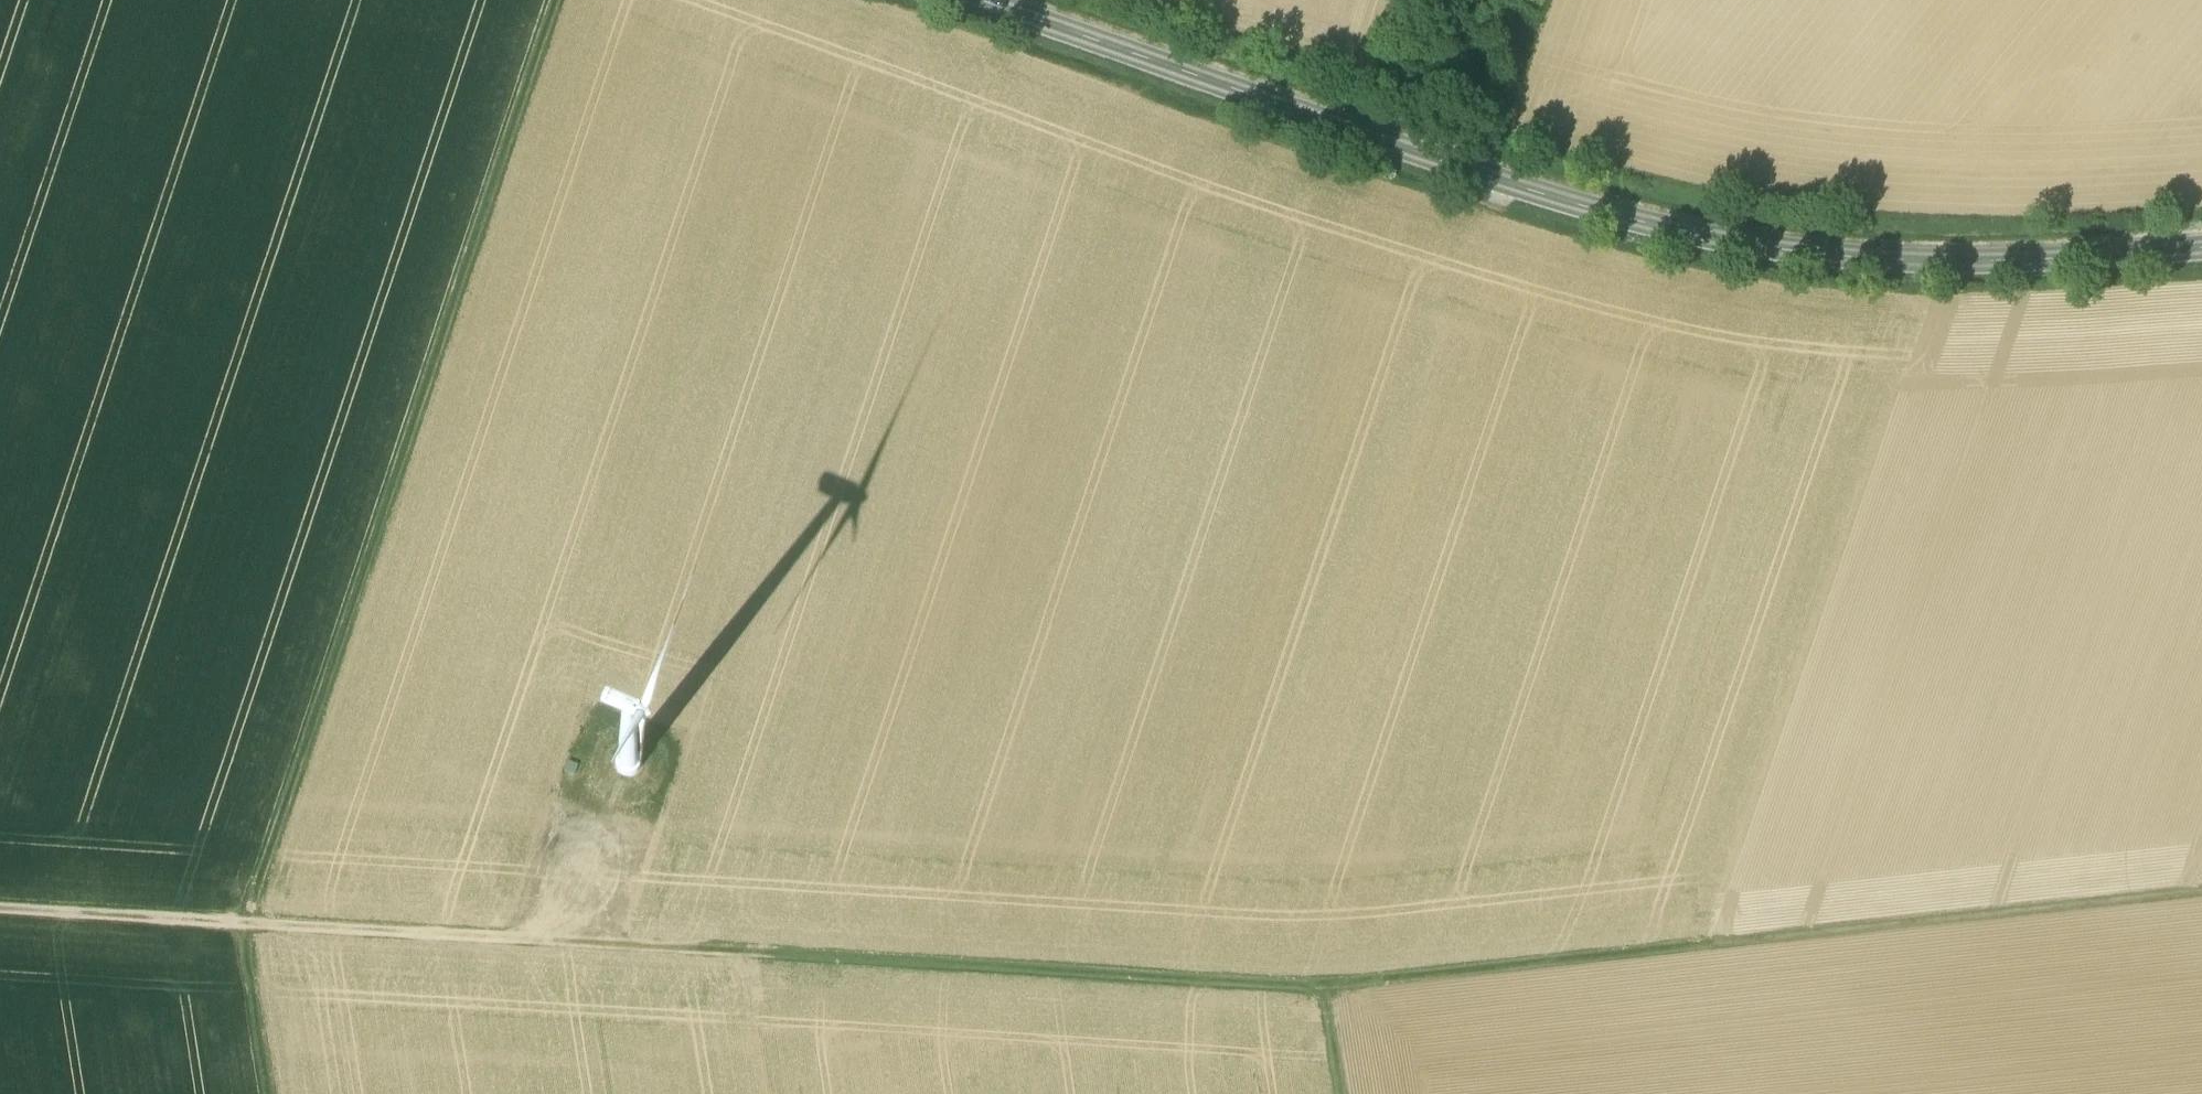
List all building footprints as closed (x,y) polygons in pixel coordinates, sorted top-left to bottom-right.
[(563,773),(574,777),(579,763),(568,759),(563,773)]
